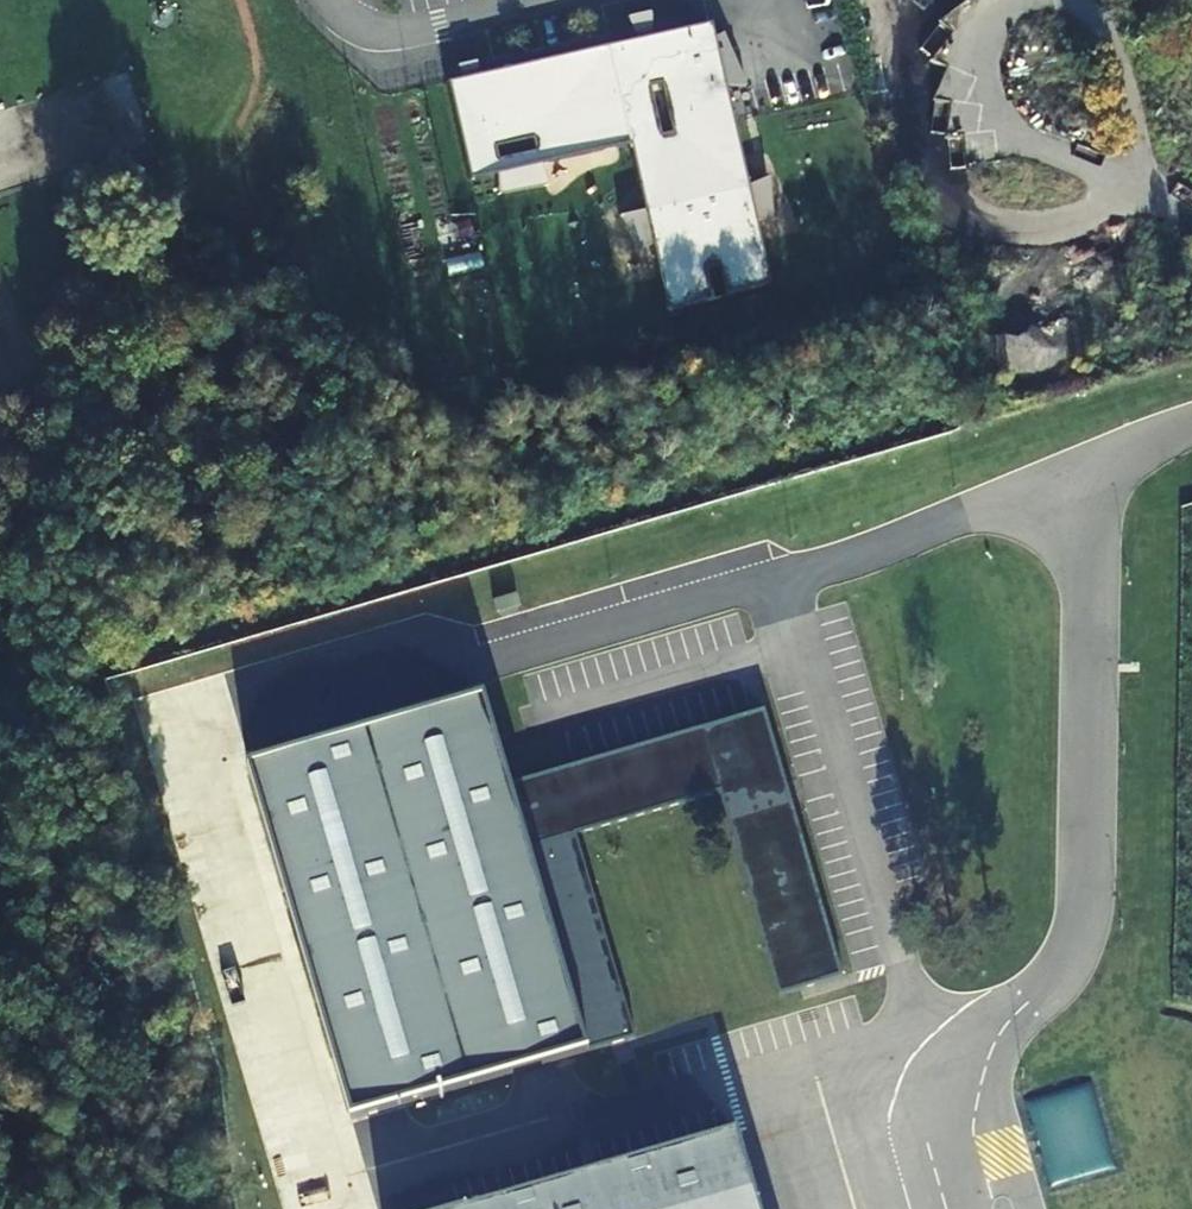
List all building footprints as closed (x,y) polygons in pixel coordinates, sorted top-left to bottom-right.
[(460,79),(444,83),(466,182),(494,176),(495,196),(498,196),(497,190),(541,182),(543,188),(545,187),(538,166),(627,147),(641,212),(618,217),(619,219),(624,218),(637,249),(632,252),(633,254),(649,247),(664,315),(767,286),(753,223),(771,222),(770,220),(764,220),(760,183),(766,181),(766,178),(745,187),(722,87),(711,39),(708,24),(649,37),(648,38),(651,54),(639,57),(636,40),(635,41),(475,76),(474,76),(477,93),(465,96),(461,79),(460,79)] [(471,681),(239,752),(348,1107),(584,1034),(519,832),(699,776),(765,980),(824,960),(745,695),(498,772),(471,681)] [(736,1132),(470,1208),(760,1208),(736,1132)] [(443,1186),(382,1205),(383,1208),(451,1208),(443,1186)]
